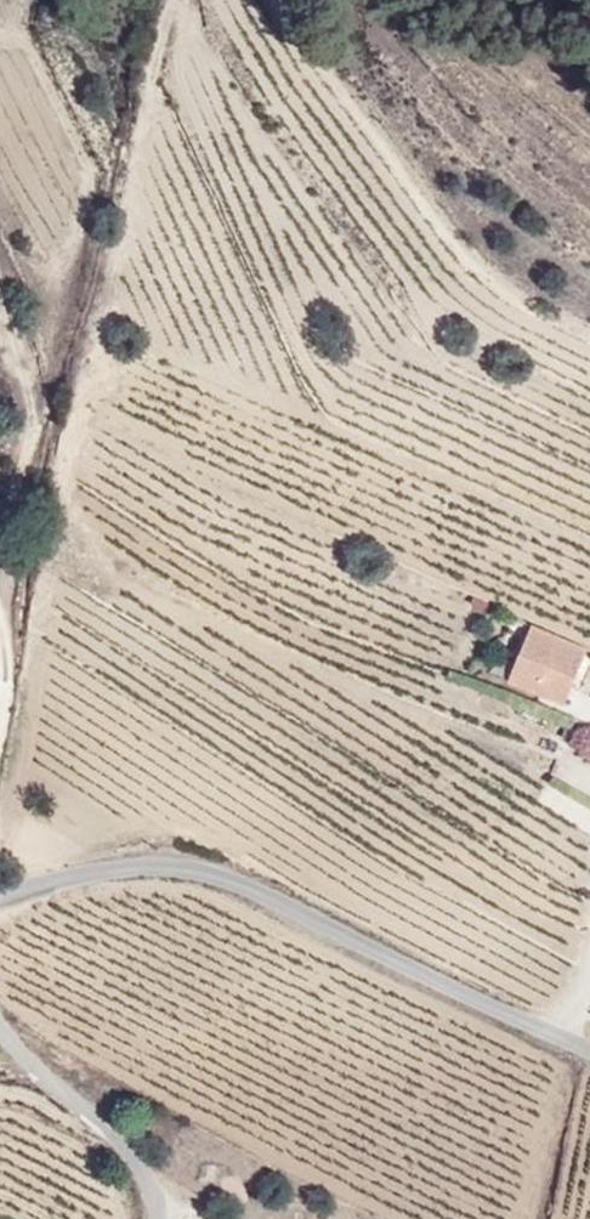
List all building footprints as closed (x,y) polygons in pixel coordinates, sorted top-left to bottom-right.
[(540,629),(516,686),(570,709),(589,661),(589,650),(540,629)]
